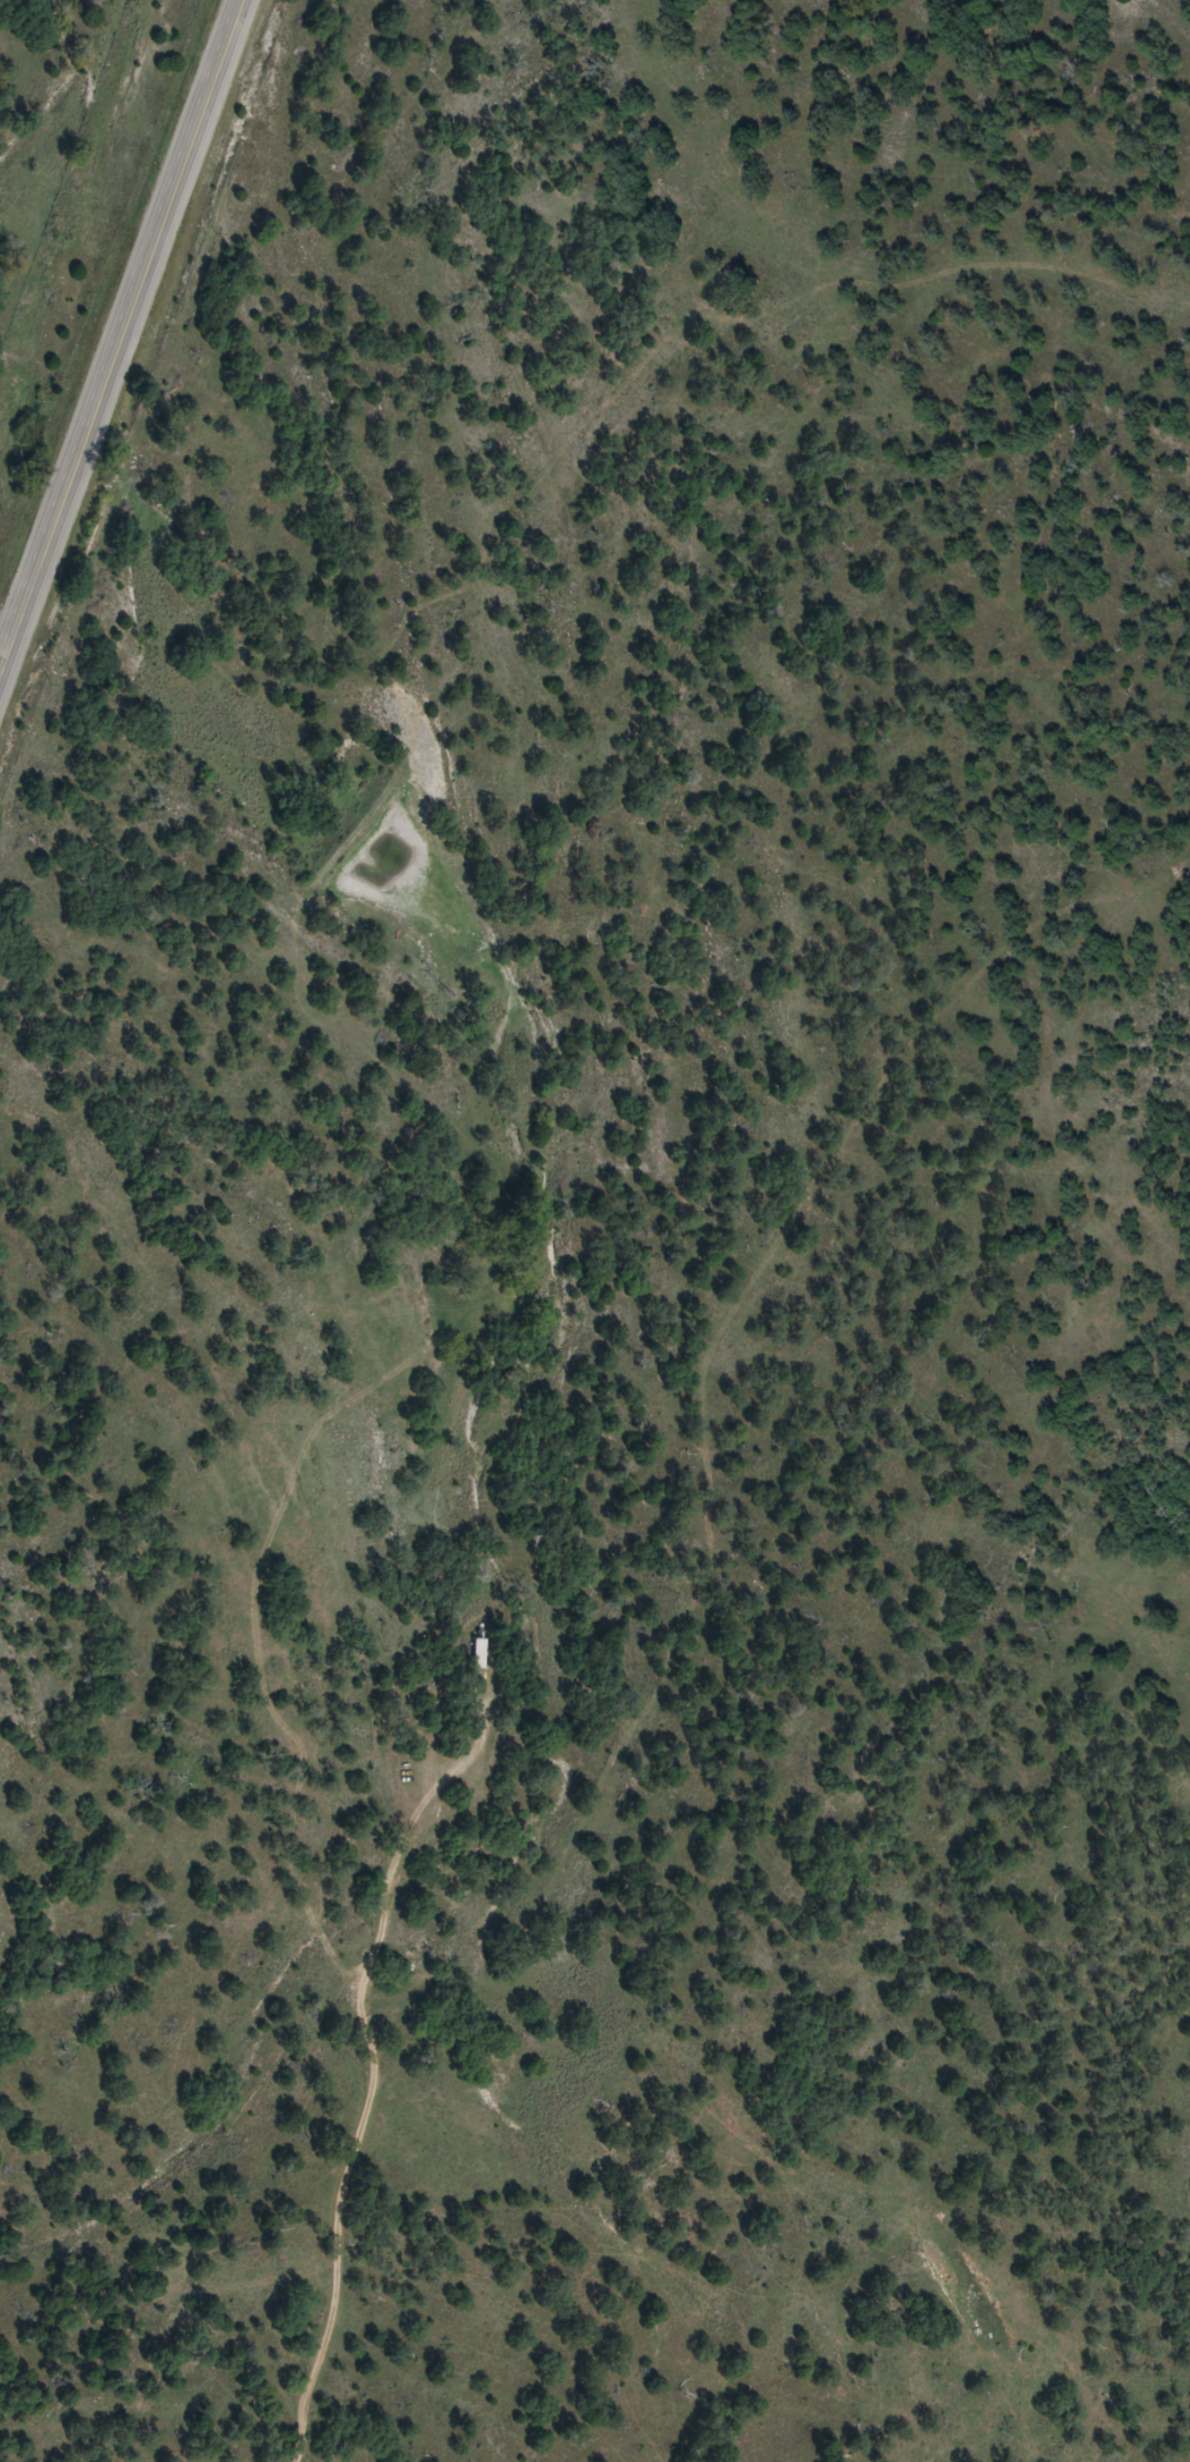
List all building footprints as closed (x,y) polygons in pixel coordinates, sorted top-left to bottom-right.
[(489,1641),(476,1641),(475,1670),(488,1670),(489,1641)]
